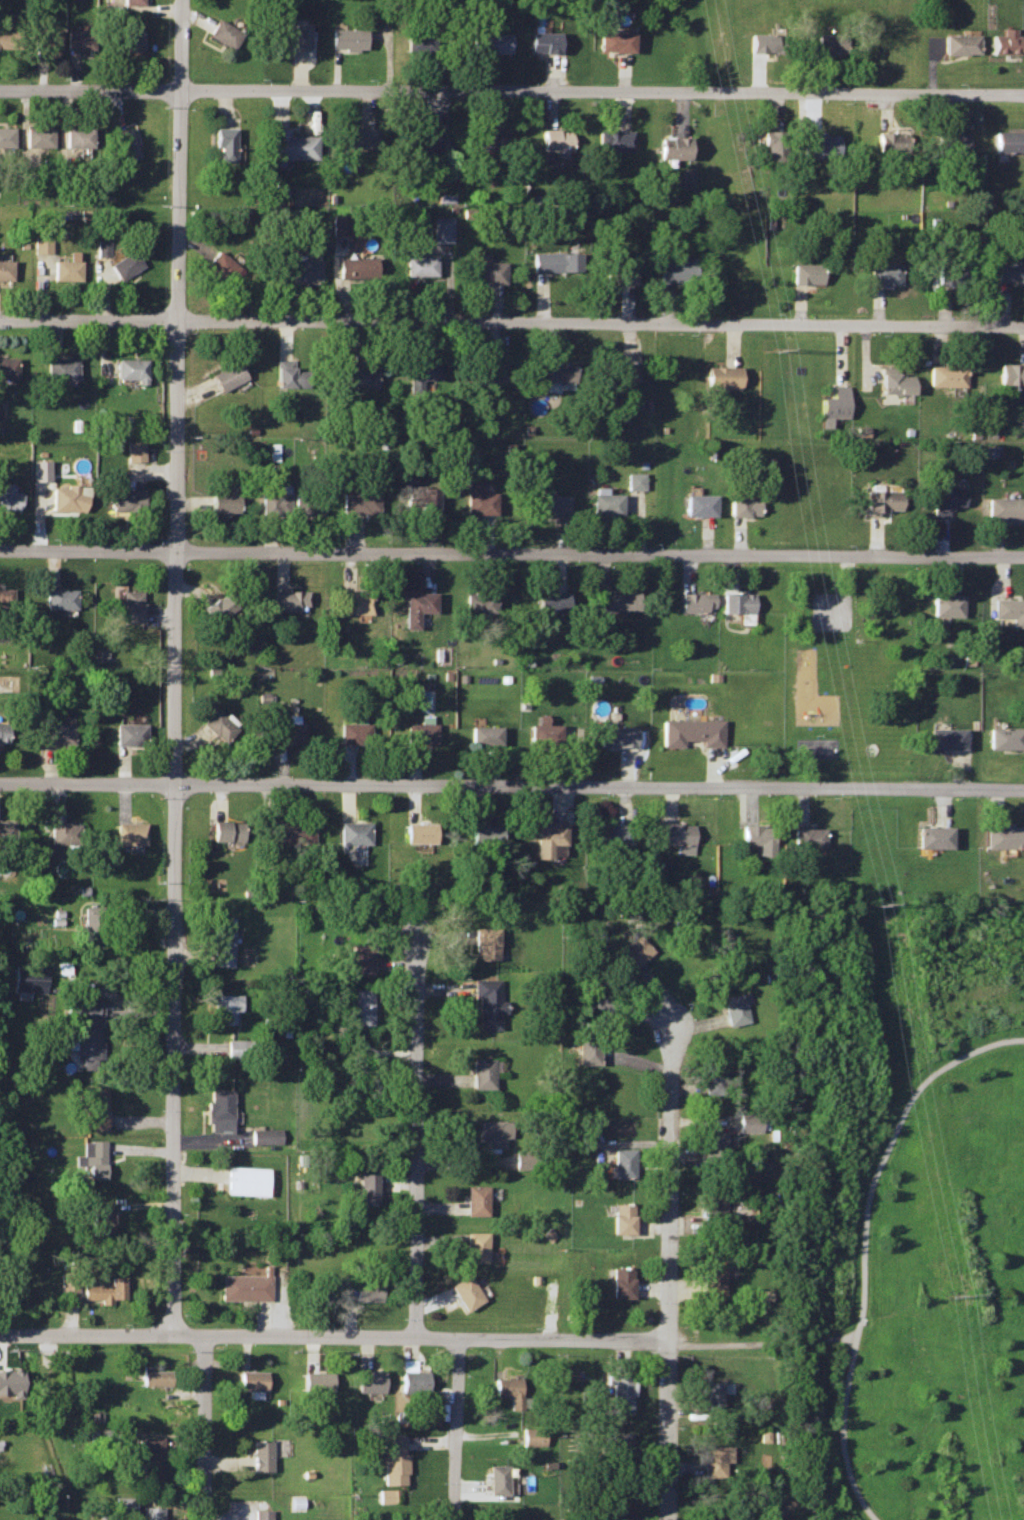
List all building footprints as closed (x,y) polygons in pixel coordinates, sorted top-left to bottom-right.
[(218,20),(210,36),(233,49),(242,34),(218,20)] [(308,24),(280,24),(279,40),(292,40),(292,50),(308,50),(308,24)] [(92,30),(67,29),(68,49),(93,49),(92,30)] [(141,30),(116,29),(118,50),(142,49),(141,30)] [(1020,36),(1015,35),(1015,29),(1003,29),(1002,35),(992,35),(992,54),(1020,54),(1020,36)] [(0,30),(0,49),(20,49),(20,30),(0,30)] [(60,30),(33,30),(33,48),(60,48),(60,30)] [(366,30),(332,30),(333,49),(366,49),(366,30)] [(434,31),(408,31),(409,49),(435,50),(434,31)] [(633,33),(600,31),(600,53),(633,53),(633,33)] [(560,33),(533,33),(534,52),(560,52),(560,33)] [(774,34),(749,34),(749,53),(774,53),(774,34)] [(510,35),(473,35),(475,53),(511,52),(510,35)] [(844,35),(816,35),(816,52),(845,52),(844,35)] [(979,35),(944,35),(944,55),(979,55),(979,35)] [(129,126),(111,131),(123,162),(140,156),(129,126)] [(236,126),(214,126),(215,161),(235,161),(236,126)] [(0,127),(0,147),(14,147),(13,127),(0,127)] [(52,127),(26,127),(27,145),(53,146),(52,127)] [(93,127),(66,127),(67,146),(93,145),(93,127)] [(377,127),(344,128),(344,143),(351,143),(351,147),(378,147),(377,127)] [(441,127),(410,128),(411,149),(441,149),(441,127)] [(505,127),(489,127),(489,131),(477,132),(478,148),(493,148),(492,144),(506,144),(505,127)] [(317,134),(289,135),(288,128),(270,128),(270,159),(318,159),(317,134)] [(570,131),(558,131),(558,128),(543,129),(542,150),(571,151),(570,131)] [(783,129),(762,129),(763,161),(784,161),(783,129)] [(632,130),(599,130),(599,145),(606,145),(606,151),(633,151),(632,130)] [(995,131),(996,151),(1023,151),(1023,131),(995,131)] [(836,133),(802,132),(803,158),(837,158),(836,133)] [(907,132),(877,132),(877,150),(907,149),(907,132)] [(966,132),(939,132),(939,154),(967,154),(966,132)] [(689,137),(659,136),(660,158),(690,158),(689,137)] [(348,214),(332,214),(333,235),(348,235),(348,214)] [(452,217),(433,217),(434,243),(452,243),(452,217)] [(50,237),(34,237),(34,253),(50,253),(50,237)] [(109,240),(95,240),(96,256),(109,256),(109,240)] [(132,249),(110,263),(121,280),(144,266),(132,249)] [(218,249),(205,264),(227,279),(239,265),(218,249)] [(77,252),(69,252),(69,261),(55,261),(55,280),(81,280),(80,261),(77,261),(77,252)] [(580,253),(534,253),(534,272),(580,271),(580,253)] [(377,257),(339,258),(339,278),(377,278),(377,257)] [(435,257),(407,257),(407,276),(436,276),(435,257)] [(997,259),(999,281),(1023,280),(1023,259),(997,259)] [(0,260),(0,279),(11,279),(11,260),(0,260)] [(319,260),(291,260),(292,281),(319,281),(319,260)] [(691,261),(659,261),(658,283),(691,282),(691,261)] [(504,262),(474,263),(474,284),(503,284),(504,262)] [(821,263),(792,264),(792,284),(821,283),(821,263)] [(900,264),(870,263),(871,285),(900,285),(900,264)] [(636,264),(607,264),(607,284),(636,284),(636,264)] [(966,265),(937,265),(937,284),(966,283),(966,265)] [(0,358),(0,378),(16,378),(16,358),(0,358)] [(77,359),(49,359),(49,380),(77,379),(77,359)] [(146,359),(116,359),(117,379),(136,379),(136,385),(145,384),(146,359)] [(237,361),(211,374),(221,391),(247,378),(237,361)] [(439,362),(408,361),(409,381),(439,381),(439,362)] [(503,361),(476,361),(476,380),(503,381),(503,361)] [(574,362),(539,363),(540,384),(574,383),(574,362)] [(636,362),(608,362),(608,381),(637,381),(636,362)] [(999,365),(1000,385),(1023,384),(1023,364),(999,365)] [(963,366),(931,365),(930,386),(962,386),(963,366)] [(308,372),(293,372),(293,367),(277,367),(278,387),(309,386),(308,372)] [(739,367),(706,367),(708,388),(740,386),(739,367)] [(375,372),(362,372),(361,368),(346,368),(346,388),(375,387),(375,372)] [(913,373),(882,374),(882,394),(914,393),(913,373)] [(846,385),(832,385),(832,398),(821,399),(820,417),(847,417),(846,385)] [(142,441),(127,441),(127,461),(142,461),(142,441)] [(49,460),(33,460),(33,481),(50,481),(49,460)] [(644,472),(627,472),(627,489),(645,489),(644,472)] [(141,490),(127,490),(127,481),(116,481),(117,490),(111,490),(112,511),(142,510),(141,490)] [(0,483),(0,506),(2,506),(18,510),(23,494),(11,491),(12,484),(0,483)] [(289,483),(276,483),(276,494),(260,494),(259,513),(288,512),(289,483)] [(377,484),(362,483),(363,491),(343,492),(343,512),(378,512),(377,484)] [(86,494),(78,492),(77,485),(65,485),(65,487),(52,488),(52,511),(73,510),(82,512),(86,494)] [(623,493),(608,492),(607,487),(597,487),(597,493),(593,493),(594,515),(624,515),(623,493)] [(437,488),(408,488),(408,505),(421,504),(420,512),(437,512),(437,488)] [(965,490),(935,490),(936,515),(951,516),(951,506),(965,506),(965,490)] [(900,491),(865,491),(867,515),(883,514),(884,509),(901,508),(900,491)] [(238,493),(212,493),(212,511),(238,511),(238,493)] [(321,493),(293,493),(293,512),(323,512),(321,493)] [(496,493),(467,493),(467,514),(496,513),(496,493)] [(715,494),(686,495),(687,516),(716,516),(715,494)] [(568,495),(540,495),(540,515),(569,516),(568,495)] [(759,495),(730,495),(731,515),(760,515),(759,495)] [(990,498),(990,518),(1023,518),(1023,498),(990,498)] [(0,589),(0,609),(12,609),(11,589),(0,589)] [(74,589),(45,590),(46,610),(74,609),(74,589)] [(305,590),(273,591),(274,610),(305,609),(305,590)] [(142,591),(123,591),(123,623),(142,623),(142,591)] [(371,591),(341,591),(341,611),(371,611),(371,591)] [(639,591),(593,591),(593,609),(639,610),(639,591)] [(227,592),(203,609),(213,626),(237,608),(227,592)] [(435,592),(405,592),(406,611),(436,611),(435,592)] [(496,592),(467,593),(468,614),(496,614),(496,592)] [(568,592),(539,593),(540,613),(568,613),(568,592)] [(753,593),(722,593),(722,612),(753,612),(753,593)] [(713,594),(681,594),(681,614),(707,613),(707,608),(714,608),(713,594)] [(962,595),(934,596),(935,616),(963,616),(962,595)] [(996,598),(997,618),(1015,618),(1015,626),(1023,626),(1023,598),(996,598)] [(216,707),(203,723),(223,742),(240,724),(228,714),(224,716),(216,707)] [(303,723),(298,723),(298,715),(286,714),(287,723),(273,724),(274,744),(304,743),(303,723)] [(371,723),(365,723),(365,715),(354,715),(354,724),(342,725),(341,744),(373,743),(371,723)] [(722,721),(662,720),(663,748),(682,748),(683,741),(702,740),(702,748),(723,748),(722,721)] [(73,723),(39,723),(39,746),(72,746),(73,723)] [(144,724),(116,723),(116,745),(145,746),(144,724)] [(431,724),(405,725),(406,745),(432,745),(431,724)] [(561,725),(535,726),(534,747),(561,747),(561,725)] [(501,726),(475,727),(476,745),(502,745),(501,726)] [(637,727),(610,728),(610,732),(602,732),(602,748),(638,748),(637,727)] [(991,727),(992,751),(1023,751),(1023,740),(1023,728),(991,727)] [(965,729),(931,729),(931,751),(966,751),(965,729)] [(243,821),(213,820),(212,842),(243,843),(243,821)] [(312,821),(280,820),(280,843),(313,843),(312,821)] [(0,822),(0,843),(13,843),(12,822),(0,822)] [(370,824),(339,822),(340,846),(371,846),(370,824)] [(436,822),(406,822),(407,845),(436,844),(436,822)] [(78,823),(50,823),(50,844),(79,844),(78,823)] [(144,823),(116,823),(116,845),(145,846),(144,823)] [(501,823),(471,823),(472,845),(502,845),(501,823)] [(567,825),(535,825),(535,859),(553,860),(553,845),(567,845),(567,825)] [(634,825),(605,825),(604,846),(634,846),(634,825)] [(694,825),(662,825),(663,855),(696,855),(694,825)] [(772,827),(741,827),(742,846),(757,846),(757,857),(773,857),(772,827)] [(823,827),(796,827),(795,847),(824,847),(823,827)] [(951,827),(920,827),(921,849),(952,849),(951,827)] [(986,827),(987,848),(1023,848),(1023,827),(986,827)] [(100,907),(81,907),(81,944),(101,944),(100,907)] [(233,916),(212,917),(213,968),(233,969),(233,916)] [(498,929),(475,929),(477,960),(499,959),(498,929)] [(638,937),(616,958),(630,972),(652,951),(638,937)] [(371,945),(353,945),(355,975),(372,974),(371,945)] [(45,964),(15,962),(13,991),(45,992),(45,964)] [(500,978),(475,979),(475,997),(480,997),(480,1030),(501,1030),(501,1014),(507,1013),(507,1002),(501,1003),(500,978)] [(604,978),(593,1006),(611,1013),(621,984),(604,978)] [(372,991),(350,992),(350,1025),(372,1025),(372,991)] [(742,994),(721,1000),(730,1025),(750,1020),(742,994)] [(240,996),(211,995),(210,1025),(233,1024),(234,1012),(242,1013),(240,996)] [(102,1001),(75,1000),(75,1058),(104,1058),(102,1001)] [(599,1035),(579,1034),(576,1061),(598,1063),(599,1035)] [(251,1039),(227,1039),(227,1059),(251,1057),(251,1039)] [(493,1059),(473,1059),(473,1089),(493,1088),(493,1059)] [(705,1063),(702,1093),(726,1096),(729,1065),(705,1063)] [(106,1087),(85,1087),(87,1130),(106,1129),(106,1087)] [(233,1089),(209,1088),(209,1129),(233,1129),(233,1089)] [(761,1115),(738,1115),(738,1133),(761,1134),(761,1115)] [(507,1121),(477,1121),(478,1149),(503,1146),(503,1138),(509,1138),(507,1121)] [(281,1127),(252,1128),(252,1142),(281,1141),(281,1127)] [(703,1135),(703,1163),(724,1164),(723,1134),(703,1135)] [(104,1140),(85,1140),(84,1171),(105,1171),(104,1140)] [(635,1150),(613,1149),(612,1177),(633,1178),(635,1150)] [(533,1150),(512,1150),(513,1168),(534,1167),(533,1150)] [(268,1168),(228,1166),(227,1192),(267,1196),(268,1168)] [(376,1174),(358,1173),(359,1204),(377,1204),(376,1174)] [(484,1186),(466,1186),(465,1214),(486,1214),(484,1186)] [(724,1200),(702,1200),(705,1231),(725,1231),(724,1200)] [(110,1201),(91,1201),(92,1235),(111,1233),(110,1201)] [(633,1202),(612,1202),(613,1232),(635,1233),(633,1202)] [(486,1233),(466,1232),(467,1262),(488,1261),(486,1233)] [(724,1264),(703,1263),(704,1296),(724,1295),(724,1264)] [(633,1268),(612,1268),(614,1297),(635,1296),(633,1268)] [(467,1273),(450,1285),(467,1310),(483,1300),(467,1273)] [(269,1274),(218,1274),(220,1299),(269,1299),(269,1274)] [(125,1275),(109,1275),(109,1283),(105,1284),(105,1280),(95,1280),(96,1286),(83,1287),(84,1300),(99,1299),(99,1306),(113,1305),(112,1299),(127,1298),(125,1275)] [(77,1293),(76,1280),(59,1280),(60,1294),(77,1293)] [(382,1281),(356,1281),(356,1299),(382,1300),(382,1281)] [(427,1370),(416,1370),(415,1358),(402,1359),(403,1392),(415,1392),(415,1400),(428,1400),(427,1370)] [(169,1371),(152,1371),(152,1365),(142,1366),(143,1387),(170,1387),(169,1371)] [(21,1397),(21,1370),(0,1370),(0,1376),(0,1396),(21,1397)] [(383,1370),(357,1370),(358,1393),(383,1393),(383,1370)] [(264,1372),(239,1371),(239,1390),(265,1391),(264,1372)] [(332,1372),(303,1372),(303,1392),(332,1391),(332,1372)] [(635,1374),(608,1374),(607,1388),(613,1387),(614,1412),(632,1411),(633,1395),(635,1395),(635,1374)] [(522,1378),(496,1379),(497,1396),(510,1395),(510,1410),(522,1410),(522,1378)] [(721,1381),(702,1382),(703,1407),(723,1407),(721,1381)] [(119,1425),(104,1426),(104,1441),(119,1441),(119,1425)] [(545,1428),(525,1427),(525,1444),(546,1445),(545,1428)] [(630,1432),(615,1432),(615,1446),(600,1447),(599,1464),(631,1463),(630,1432)] [(403,1435),(381,1435),(383,1484),(405,1483),(403,1435)] [(159,1436),(140,1436),(140,1481),(160,1481),(159,1436)] [(269,1440),(251,1441),(251,1471),(269,1470),(269,1440)] [(731,1446),(703,1445),(702,1477),(723,1477),(723,1462),(731,1463),(731,1446)] [(508,1465),(490,1465),(490,1494),(509,1494),(508,1465)] [(397,1488),(379,1489),(380,1502),(399,1501),(397,1488)] [(131,1496),(111,1496),(112,1514),(133,1513),(131,1496)] [(139,1506),(138,1519),(160,1519),(160,1507),(139,1506)] [(253,1509),(253,1519),(270,1519),(269,1509),(253,1509)] [(488,1511),(489,1519),(506,1519),(505,1509),(488,1511)]
